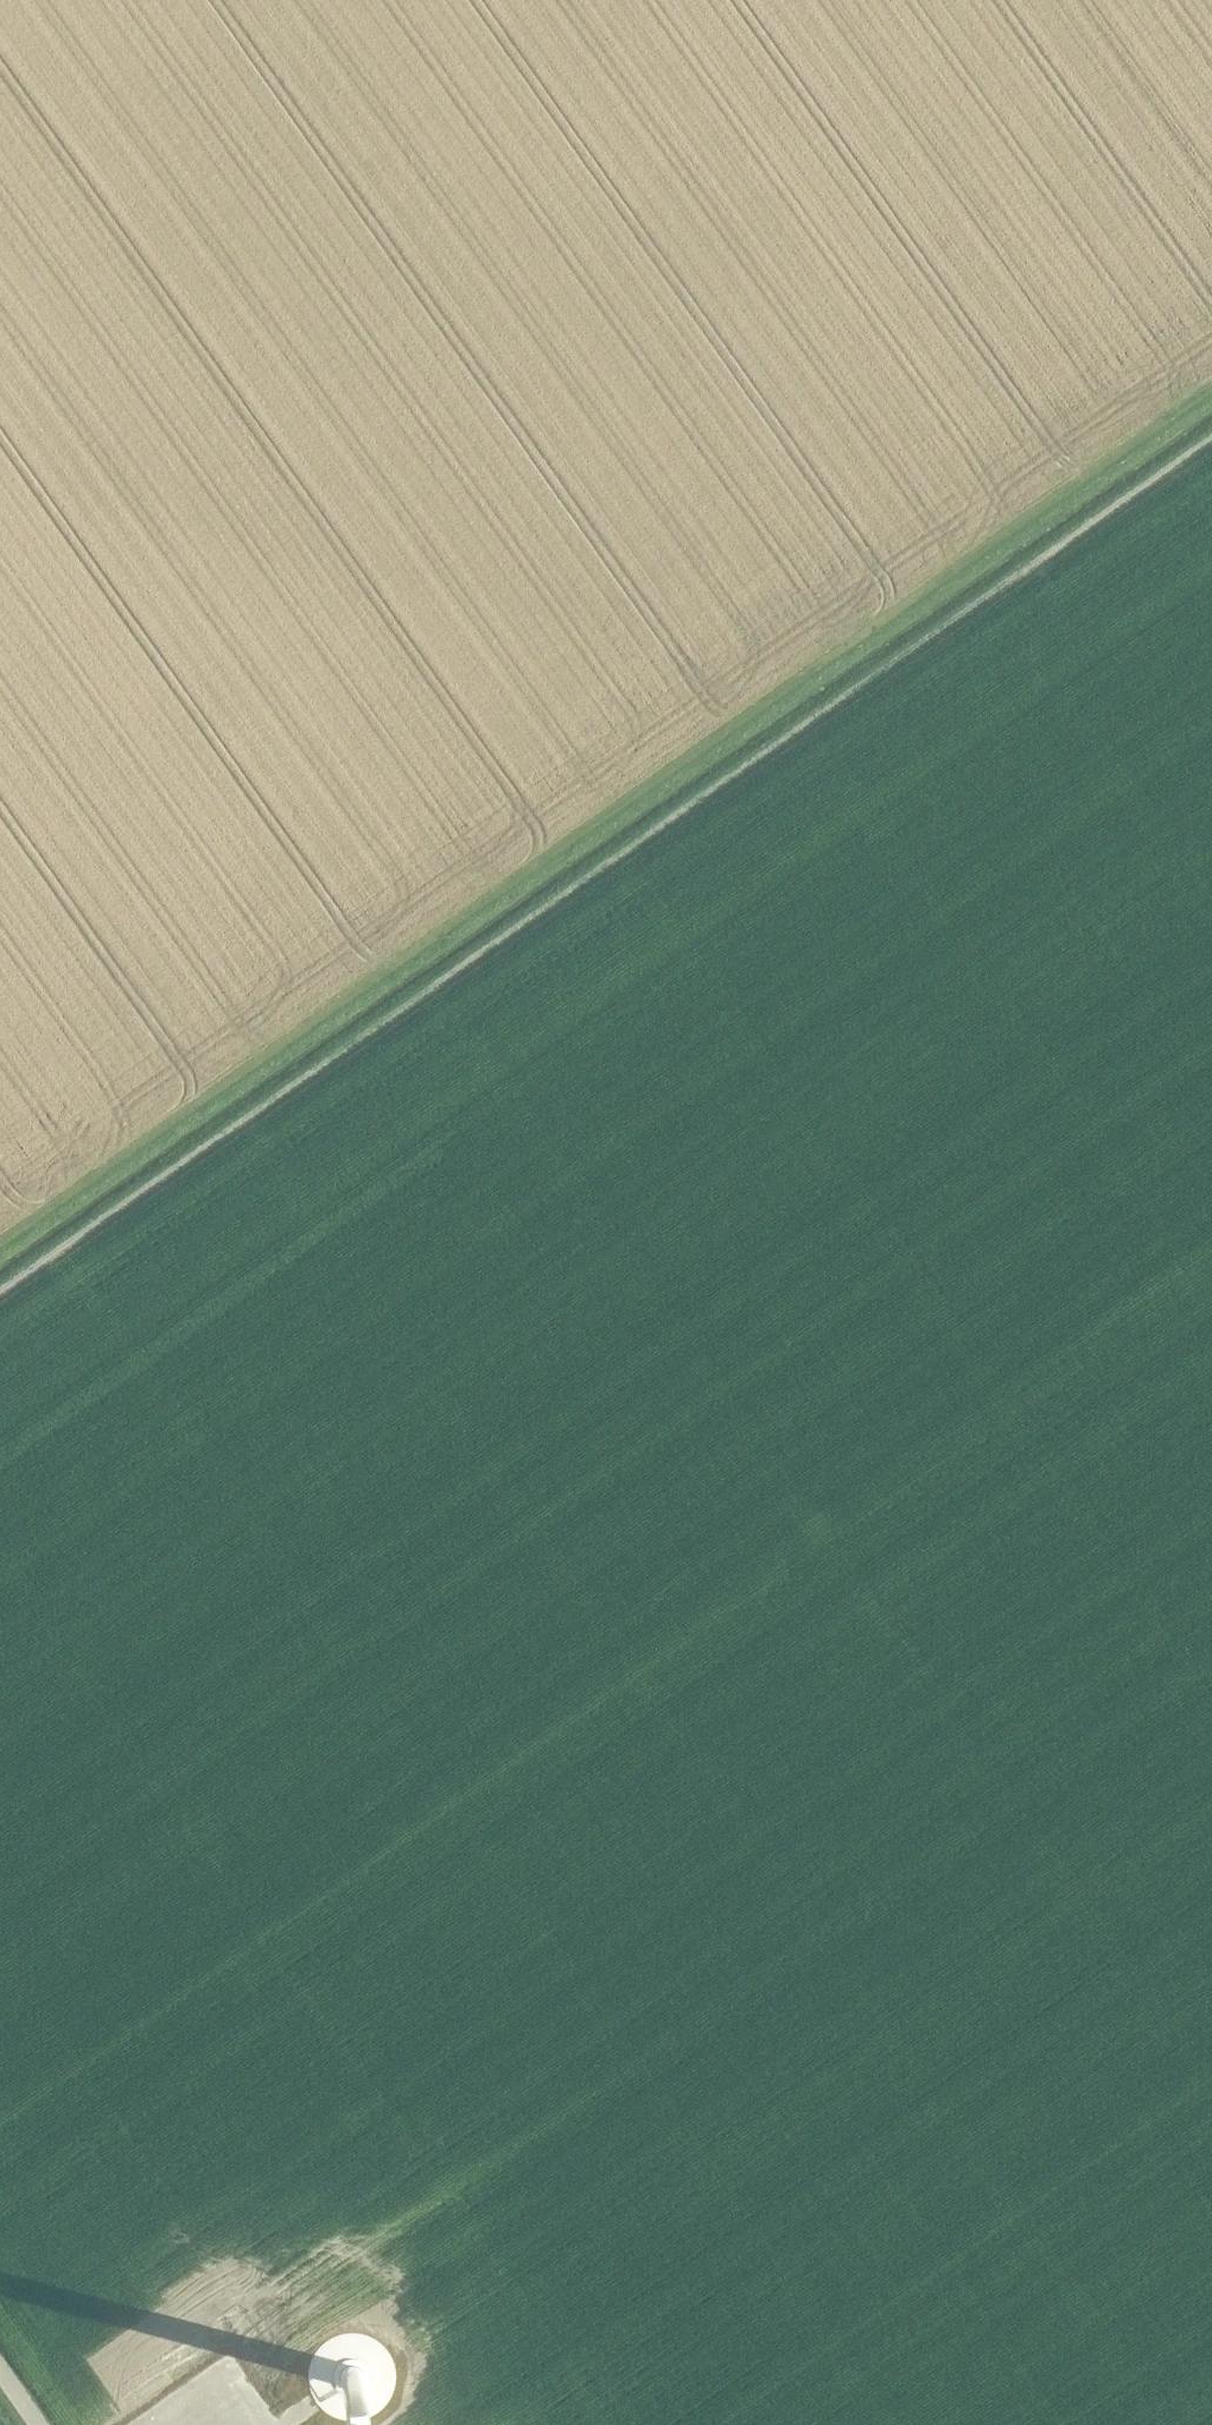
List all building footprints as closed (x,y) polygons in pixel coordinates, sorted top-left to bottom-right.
[(342,2375),(342,2377),(342,2379),(343,2381),(344,2382),(345,2384),(347,2385),(348,2386),(350,2387),(352,2387),(354,2387),(356,2387),(358,2386),(359,2385),(361,2384),(362,2382),(363,2380),(363,2378),(363,2376),(363,2374),(363,2372),(362,2371),(360,2369),(359,2368),(357,2367),(355,2366),(353,2366),(351,2366),(349,2366),(348,2367),(346,2368),(345,2370),(343,2371),(343,2373),(342,2375)]
